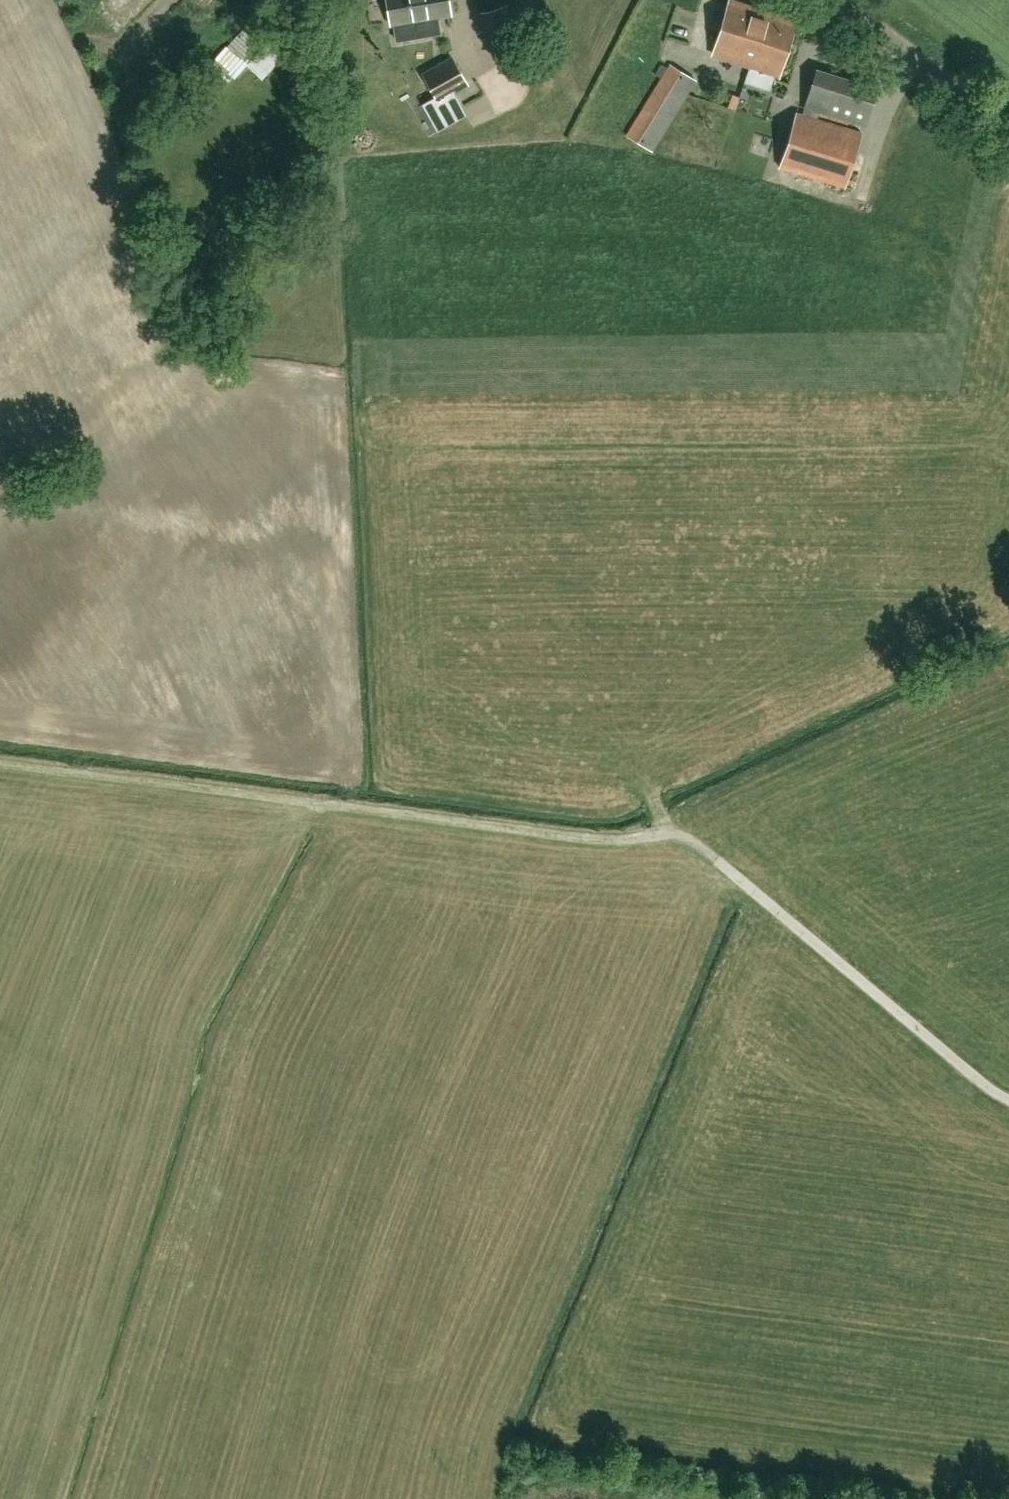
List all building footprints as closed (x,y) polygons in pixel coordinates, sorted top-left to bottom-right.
[(450,14),(448,0),(387,0),(391,24),(450,14)] [(779,75),(796,21),(732,0),(729,0),(712,53),(779,75)] [(482,14),(494,57),(518,50),(506,7),(482,14)] [(452,57),(440,64),(423,74),(430,86),(436,96),(422,104),(422,105),(426,103),(439,127),(459,116),(461,119),(468,115),(455,92),(468,84),(452,57)] [(652,151),(695,80),(670,65),(627,135),(652,151)] [(804,106),(865,125),(877,87),(816,68),(804,106)] [(779,166),(845,186),(862,132),(795,112),(779,166)]
